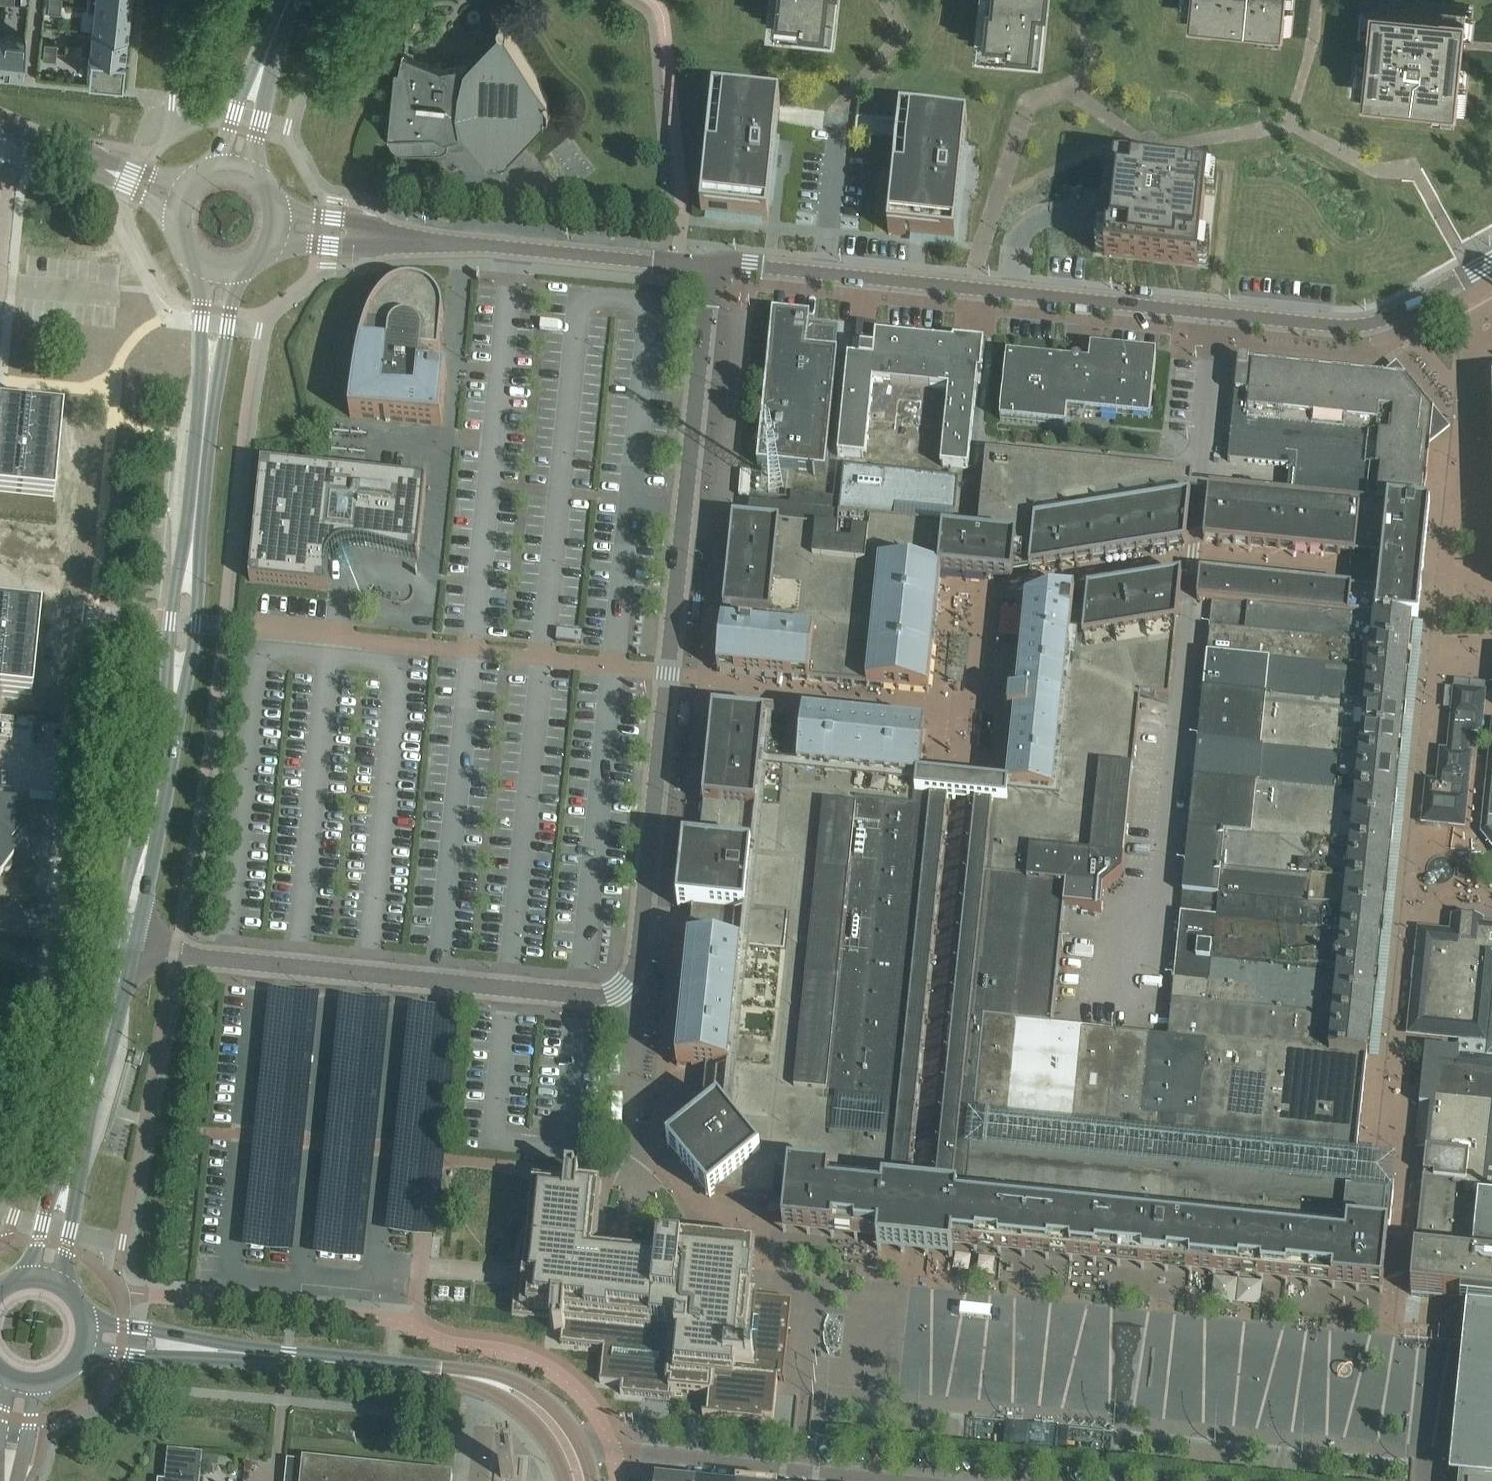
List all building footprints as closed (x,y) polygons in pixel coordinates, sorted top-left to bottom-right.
[(128,12),(129,0),(87,0),(86,10),(93,10),(93,9),(128,12)] [(403,51),(408,31),(412,32),(423,0),(422,0),(411,31),(407,30),(399,66),(395,66),(388,133),(388,136),(388,139),(389,142),(391,145),(393,148),(395,150),(398,152),(401,153),(405,154),(408,154),(433,153),(440,153),(442,153),(444,152),(446,151),(447,149),(448,148),(448,146),(455,148),(461,146),(468,140),(481,156),(482,157),(485,159),(488,161),(491,162),(494,163),(497,163),(500,162),(504,161),(506,159),(509,157),(544,120),(544,115),(546,115),(548,115),(548,105),(544,99),(546,98),(548,97),(500,21),(500,20),(500,19),(500,18),(500,17),(501,16),(502,15),(501,14),(500,15),(499,15),(499,16),(498,17),(498,18),(498,19),(498,20),(498,21),(499,22),(501,26),(468,61),(441,65),(434,65),(407,58),(406,52),(405,52),(403,52),(403,51)] [(767,26),(833,34),(837,0),(770,0),(767,26)] [(974,48),(1040,56),(1046,0),(979,0),(974,48)] [(1188,13),(1281,23),(1284,0),(1189,0),(1188,13)] [(1392,1),(1383,0),(1371,0),(1361,92),(1454,102),(1460,49),(1461,40),(1464,9),(1415,3),(1392,1)] [(47,12),(60,14),(61,5),(48,4),(47,12)] [(125,36),(128,12),(93,9),(93,10),(91,32),(125,36)] [(125,36),(91,32),(89,55),(123,59),(125,36)] [(0,58),(0,69),(21,71),(25,37),(2,35),(0,58)] [(43,51),(56,53),(57,44),(44,43),(43,51)] [(43,51),(42,60),(55,61),(56,53),(43,51)] [(89,55),(86,78),(121,82),(123,59),(89,55)] [(713,95),(700,213),(767,220),(780,103),(713,95)] [(967,123),(900,115),(887,233),(954,240),(967,123)] [(1207,172),(1114,162),(1104,255),(1197,265),(1207,172)] [(350,404),(349,416),(441,426),(446,375),(437,374),(443,316),(443,311),(442,306),(440,301),(437,296),(434,292),(430,289),(425,286),(420,284),(414,283),(408,283),(402,284),(397,286),(391,289),(387,293),(384,295),(375,307),(369,319),(366,326),(364,333),(362,337),(360,344),(359,352),(358,356),(356,368),(354,380),(352,392),(350,404)] [(807,318),(774,315),(774,313),(772,313),(757,465),(759,465),(759,463),(792,466),(792,468),(822,471),(837,331),(808,328),(809,317),(807,316),(807,318)] [(847,357),(837,456),(864,459),(865,459),(868,428),(872,382),(948,389),(944,436),(941,466),(942,467),(968,469),(977,373),(981,373),(983,352),(979,348),(980,347),(980,346),(978,345),(978,346),(975,342),(953,340),(953,342),(875,334),(874,349),(855,347),(854,358),(847,357)] [(1000,419),(1065,426),(1067,410),(1149,419),(1155,354),(1090,347),(1088,362),(1080,361),(1080,360),(1080,359),(1079,358),(1078,357),(1077,357),(1076,356),(1074,356),(1072,357),(1071,359),(1070,359),(1070,360),(1006,354),(1000,419)] [(1206,507),(1203,540),(1307,551),(1382,558),(1378,591),(1350,588),(1347,616),(1411,622),(1417,623),(1429,506),(1423,506),(1423,505),(1422,505),(1425,481),(1421,480),(1423,462),(1419,456),(1420,439),(1438,425),(1399,377),(1335,370),(1332,370),(1267,363),(1266,373),(1252,371),(1253,362),(1248,361),(1248,360),(1244,359),(1243,359),(1242,359),(1241,360),(1240,360),(1240,361),(1239,361),(1238,362),(1238,363),(1237,364),(1237,365),(1230,433),(1227,462),(1289,468),(1287,492),(1247,488),(1208,484),(1206,507)] [(52,501),(60,415),(0,409),(0,496),(52,501)] [(718,664),(717,671),(824,682),(928,693),(935,630),(941,573),(988,578),(1012,580),(1013,573),(1105,558),(1185,545),(1189,504),(1191,482),(1192,473),(1072,460),(985,451),(977,530),(953,527),(894,521),(896,508),(955,515),(959,479),(843,467),(838,515),(837,529),(732,519),(725,596),(718,664)] [(326,579),(326,574),(326,570),(326,566),(327,563),(327,561),(328,559),(328,557),(330,555),(332,552),(333,551),(335,550),(337,548),(339,547),(341,546),(343,545),(346,544),(350,544),(356,544),(363,545),(367,546),(416,557),(416,559),(418,559),(426,481),(261,464),(249,581),(328,589),(328,588),(327,588),(326,585),(326,579)] [(789,507),(803,509),(804,495),(791,494),(790,497),(789,507)] [(833,498),(804,495),(803,509),(831,512),(833,498)] [(0,512),(51,517),(52,504),(52,501),(0,496),(0,512)] [(571,574),(573,562),(560,560),(558,572),(571,574)] [(949,1054),(942,1115),(959,1117),(970,1118),(969,1120),(1356,1161),(1356,1160),(1357,1153),(1367,1059),(1371,1021),(1373,1000),(1375,976),(1379,939),(1382,914),(1382,909),(1384,887),(1386,868),(1387,860),(1388,851),(1393,799),(1397,763),(1400,736),(1402,710),(1406,675),(1409,648),(1410,637),(1411,622),(1347,616),(1350,588),(1304,583),(1290,582),(1245,577),(1199,572),(1197,599),(1213,601),(1192,804),(1189,830),(1185,868),(1184,880),(1182,893),(1180,915),(1178,933),(1176,958),(1173,980),(1171,1001),(1168,1029),(1167,1037),(1149,1036),(1116,1032),(1083,1029),(1052,1026),(1053,1018),(1057,982),(1064,916),(1064,908),(1101,912),(1103,891),(1122,876),(1132,779),(1139,713),(1140,696),(1169,699),(1176,624),(1181,575),(1102,588),(1088,590),(1057,595),(1026,601),(1021,641),(1016,699),(1010,698),(1008,715),(1014,716),(1007,788),(977,785),(973,816),(970,846),(967,876),(964,905),(961,936),(955,995),(949,1054)] [(39,612),(39,611),(41,596),(0,592),(0,608),(39,612)] [(30,698),(39,612),(0,608),(0,695),(30,698)] [(566,631),(563,630),(557,630),(556,636),(556,641),(581,643),(582,632),(568,631),(566,631)] [(1450,731),(1464,732),(1464,730),(1475,731),(1479,732),(1479,726),(1481,714),(1483,714),(1484,695),(1483,695),(1480,692),(1480,690),(1458,688),(1458,690),(1453,692),(1452,692),(1450,711),(1452,711),(1450,731)] [(681,1020),(676,1065),(706,1068),(704,1091),(915,1113),(922,1052),(925,1022),(928,992),(934,932),(940,873),(943,843),(950,782),(920,779),(925,726),(879,721),(803,713),(802,722),(745,716),(713,712),(708,759),(705,788),(702,818),(699,846),(686,845),(684,845),(684,848),(682,860),(682,862),(681,875),(680,877),(679,890),(679,892),(678,905),(677,907),(680,908),(692,909),(689,945),(687,960),(687,965),(681,1020)] [(13,719),(0,718),(0,739),(11,741),(11,737),(13,719)] [(29,721),(17,720),(16,728),(28,729),(29,721)] [(1420,824),(1465,828),(1468,793),(1473,752),(1439,748),(1436,782),(1425,781),(1420,824)] [(4,871),(5,872),(7,871),(8,871),(9,871),(9,870),(10,870),(10,869),(11,868),(11,867),(11,866),(11,865),(10,864),(9,862),(12,858),(9,837),(7,835),(13,827),(14,827),(14,829),(15,829),(18,798),(0,796),(0,875),(3,871),(4,871)] [(1406,1036),(1459,1041),(1487,1044),(1489,1028),(1491,997),(1491,961),(1487,960),(1490,935),(1482,934),(1484,919),(1450,915),(1448,931),(1417,927),(1406,1036)] [(316,992),(270,988),(244,1248),(291,1252),(316,992)] [(387,1000),(340,995),(314,1255),(361,1260),(387,1000)] [(457,1007),(410,1003),(387,1233),(434,1237),(457,1007)] [(1483,1063),(1485,1051),(1469,1050),(1469,1058),(1460,1057),(1460,1061),(1449,1059),(1449,1061),(1449,1065),(1432,1078),(1425,1150),(1410,1295),(1460,1301),(1460,1308),(1491,1311),(1491,1064),(1483,1063)] [(701,1118),(667,1146),(709,1198),(715,1193),(769,1199),(775,1199),(777,1180),(789,1182),(786,1213),(785,1217),(784,1216),(783,1229),(783,1230),(783,1232),(785,1232),(807,1234),(809,1235),(831,1237),(833,1237),(854,1239),(857,1239),(878,1242),(877,1247),(877,1250),(878,1251),(880,1251),(949,1258),(951,1258),(952,1258),(952,1255),(953,1249),(954,1239),(938,1237),(942,1198),(934,1197),(934,1195),(931,1194),(910,1192),(907,1192),(912,1140),(701,1118)] [(934,1195),(934,1197),(942,1198),(938,1237),(954,1239),(953,1249),(974,1251),(976,1252),(998,1254),(1000,1254),(1021,1256),(1024,1257),(1045,1259),(1048,1259),(1069,1261),(1072,1261),(1093,1264),(1095,1264),(1117,1266),(1119,1266),(1141,1268),(1143,1269),(1164,1271),(1167,1271),(1188,1273),(1191,1274),(1212,1276),(1215,1276),(1236,1278),(1239,1279),(1260,1281),(1263,1281),(1284,1283),(1286,1283),(1308,1286),(1310,1286),(1332,1288),(1334,1288),(1355,1291),(1358,1291),(1379,1293),(1382,1293),(1382,1291),(1383,1283),(1388,1234),(1349,1230),(1350,1224),(1390,1228),(1393,1194),(1394,1188),(1393,1188),(1380,1187),(1380,1181),(1372,1181),(1333,1182),(968,1144),(968,1146),(956,1144),(940,1143),(934,1195)] [(515,1296),(513,1310),(552,1314),(552,1322),(551,1328),(555,1328),(554,1333),(561,1333),(560,1344),(584,1347),(603,1349),(600,1383),(621,1385),(620,1394),(630,1395),(641,1396),(670,1399),(671,1392),(689,1394),(709,1396),(706,1417),(762,1423),(763,1419),(773,1420),(776,1394),(777,1381),(778,1373),(785,1302),(776,1301),(777,1300),(764,1298),(762,1298),(756,1298),(755,1299),(742,1297),(745,1270),(745,1268),(747,1252),(748,1246),(746,1246),(744,1245),(725,1243),(724,1243),(704,1241),(702,1241),(683,1239),(681,1239),(681,1240),(680,1245),(673,1245),(662,1244),(662,1247),(658,1246),(657,1258),(594,1251),(601,1181),(576,1178),(576,1174),(576,1173),(567,1172),(567,1174),(566,1183),(534,1180),(528,1236),(528,1237),(527,1244),(520,1244),(518,1258),(515,1296)] [(1486,1466),(1460,1463),(1458,1480),(1491,1480),(1491,1404),(1486,1466)] [(1030,1426),(1027,1453),(1054,1456),(1056,1429),(1030,1426)] [(202,1454),(168,1450),(165,1480),(158,1480),(199,1480),(202,1454)] [(457,1480),(477,1480),(478,1454),(459,1453),(457,1480)] [(452,1475),(303,1460),(302,1462),(287,1460),(285,1480),(452,1480),(452,1475)] [(502,1464),(500,1478),(515,1479),(516,1465),(502,1464)]
